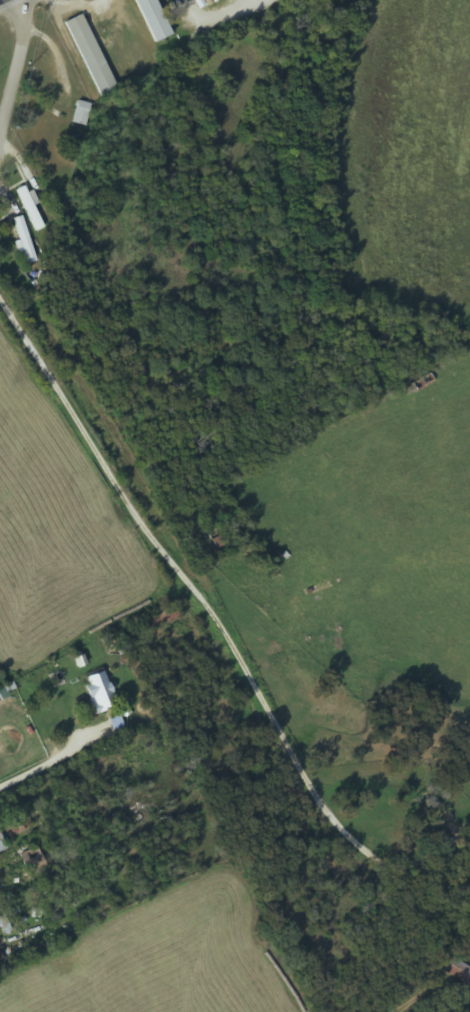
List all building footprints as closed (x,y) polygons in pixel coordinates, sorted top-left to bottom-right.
[(170,36),(154,0),(135,0),(153,43),(170,36)] [(82,14),(65,21),(99,100),(116,93),(82,14)] [(90,104),(78,102),(72,124),(85,127),(90,104)] [(15,191),(36,232),(45,227),(23,186),(15,191)] [(35,262),(22,217),(10,220),(23,265),(35,262)] [(409,387),(412,392),(420,388),(417,383),(409,387)] [(93,713),(115,706),(104,672),(82,679),(93,713)] [(45,868),(37,849),(12,860),(21,879),(45,868)] [(452,958),(443,972),(469,988),(469,969),(452,958)]
